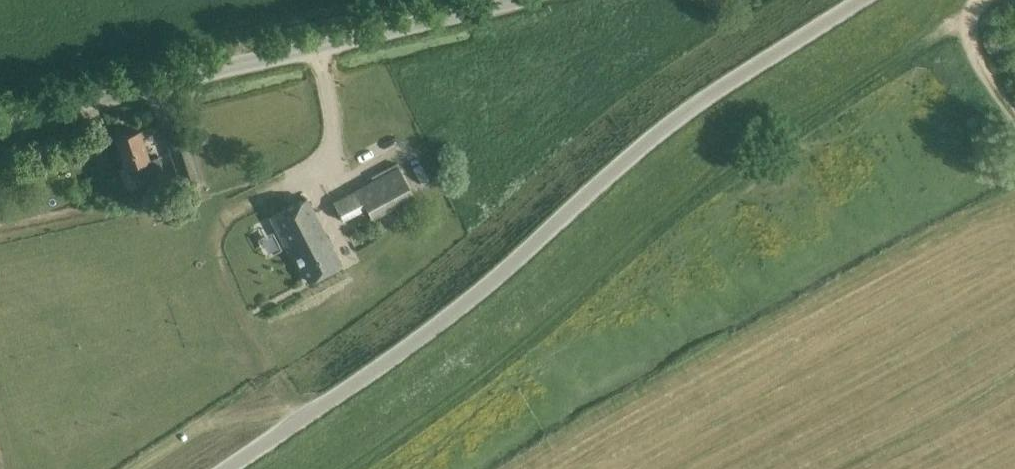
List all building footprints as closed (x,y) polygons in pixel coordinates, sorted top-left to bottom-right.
[(154,173),(150,160),(140,130),(115,138),(125,169),(135,165),(140,179),(154,173)] [(189,139),(168,146),(182,186),(203,178),(189,139)] [(414,195),(399,167),(334,202),(343,220),(366,207),(372,218),(414,195)] [(309,281),(341,264),(307,198),(270,217),(292,258),(295,256),(309,281)]
